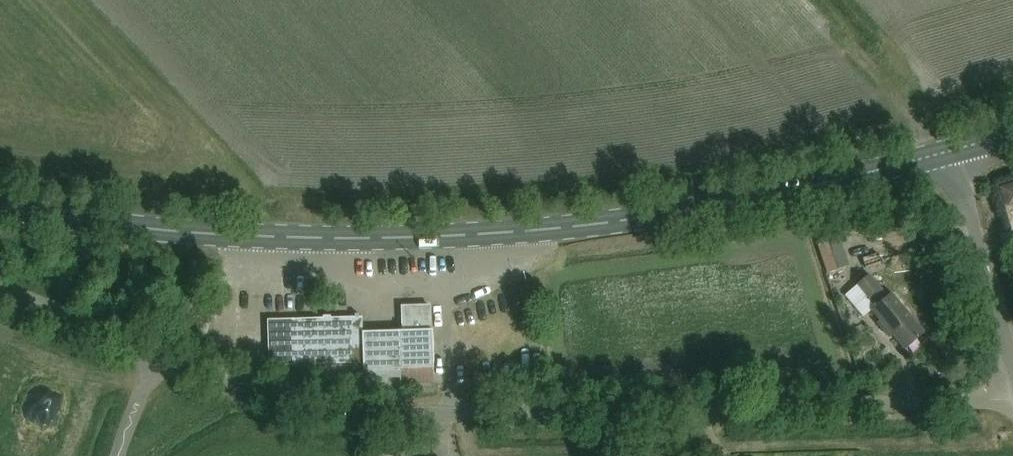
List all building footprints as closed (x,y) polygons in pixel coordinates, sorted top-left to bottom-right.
[(1000,188),(1006,208),(1012,206),(1012,184),(1000,188)] [(847,268),(837,241),(818,248),(827,275),(847,268)] [(861,258),(866,271),(882,266),(877,252),(861,258)] [(905,350),(926,333),(894,293),(889,297),(870,274),(857,285),(876,309),(873,311),(883,323),(880,326),(891,339),(894,337),(905,350)] [(361,317),(267,320),(268,366),(362,364),(363,387),(383,386),(387,379),(399,378),(399,384),(433,384),(432,331),(430,331),(430,305),(400,305),(400,331),(362,332),(361,317)]
